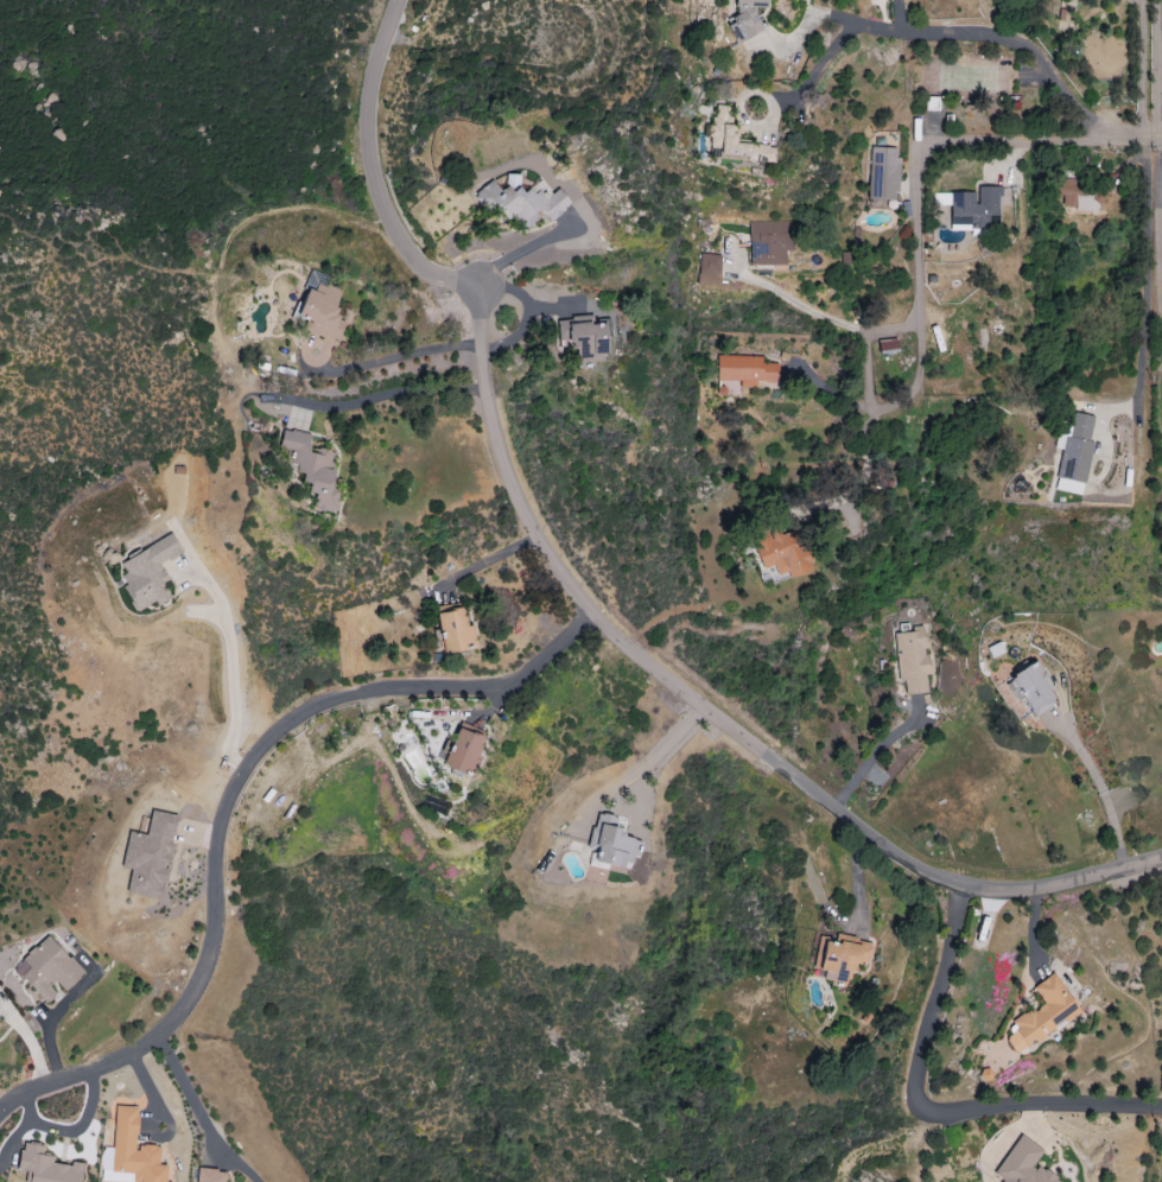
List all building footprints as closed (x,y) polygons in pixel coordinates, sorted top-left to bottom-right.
[(755,14),(755,8),(766,8),(767,0),(736,0),(735,16),(727,20),(727,27),(736,44),(763,30),(755,14)] [(773,144),(732,144),(733,116),(727,116),(728,106),(711,105),(710,158),(772,159),(773,144)] [(898,149),(870,147),(867,200),(896,201),(898,149)] [(473,197),(489,213),(495,207),(522,234),(538,217),(547,226),(571,202),(558,189),(546,201),(531,187),(524,194),(516,185),(519,181),(513,176),(499,189),(490,180),(473,197)] [(1094,211),(1095,196),(1084,195),(1084,180),(1060,179),(1059,196),(1062,197),(1061,210),(1094,211)] [(934,193),(934,206),(950,205),(950,225),(970,225),(970,233),(999,232),(998,187),(976,187),(976,193),(934,193)] [(749,267),(785,266),(785,251),(793,251),(792,221),(748,222),(749,267)] [(719,276),(720,255),(699,254),(698,275),(719,276)] [(340,343),(346,322),(334,319),(342,293),(328,289),(331,279),(319,276),(316,284),(309,281),(302,305),(298,304),(295,315),(308,319),(304,333),(340,343)] [(557,319),(558,345),(577,344),(578,364),(607,362),(605,322),(590,323),(590,318),(557,319)] [(878,341),(879,353),(897,351),(896,340),(878,341)] [(761,357),(716,356),(716,381),(739,382),(739,388),(755,388),(755,383),(777,383),(778,365),(761,364),(761,357)] [(1080,496),(1097,418),(1071,413),(1055,490),(1080,496)] [(333,454),(309,450),(312,437),(283,431),(279,452),(297,455),(293,475),(304,477),(302,485),(310,487),(309,496),(316,497),(313,512),(335,515),(339,493),(332,492),(335,473),(330,472),(333,454)] [(765,569),(771,566),(777,577),(785,572),(790,581),(813,568),(793,531),(782,537),(776,526),(749,541),(765,569)] [(136,614),(169,598),(162,584),(168,581),(160,565),(182,554),(172,535),(131,556),(132,559),(120,564),(125,575),(118,578),(136,614)] [(434,609),(443,655),(475,649),(471,627),(466,628),(462,604),(434,609)] [(897,681),(903,681),(905,695),(927,693),(926,674),(929,674),(925,625),(911,626),(912,631),(893,633),(897,681)] [(1004,680),(1016,701),(1022,697),(1034,716),(1059,702),(1036,662),(1004,680)] [(486,735),(460,723),(442,762),(468,775),(486,735)] [(126,893),(160,899),(175,815),(150,810),(146,834),(127,831),(121,867),(130,869),(126,893)] [(642,838),(614,833),(617,817),(595,813),(589,848),(591,849),(589,863),(630,871),(632,857),(638,858),(642,838)] [(45,1004),(56,994),(50,987),(56,982),(64,991),(83,974),(48,935),(12,966),(45,1004)] [(818,938),(813,969),(824,971),(822,983),(848,987),(853,961),(868,964),(872,941),(836,935),(835,941),(818,938)] [(1033,986),(1043,1002),(1011,1022),(1017,1030),(1005,1038),(1016,1055),(1081,1013),(1055,972),(1033,986)] [(114,1106),(112,1148),(100,1148),(99,1181),(118,1181),(165,1181),(166,1165),(158,1165),(159,1146),(136,1145),(137,1106),(114,1106)] [(1006,1181),(1061,1181),(1034,1164),(1043,1150),(1020,1135),(993,1174),(1006,1181)] [(71,1161),(71,1166),(51,1163),(52,1156),(42,1155),(43,1146),(21,1143),(17,1170),(27,1172),(26,1181),(79,1181),(82,1163),(71,1161)] [(196,1169),(195,1181),(224,1181),(225,1170),(196,1169)]
